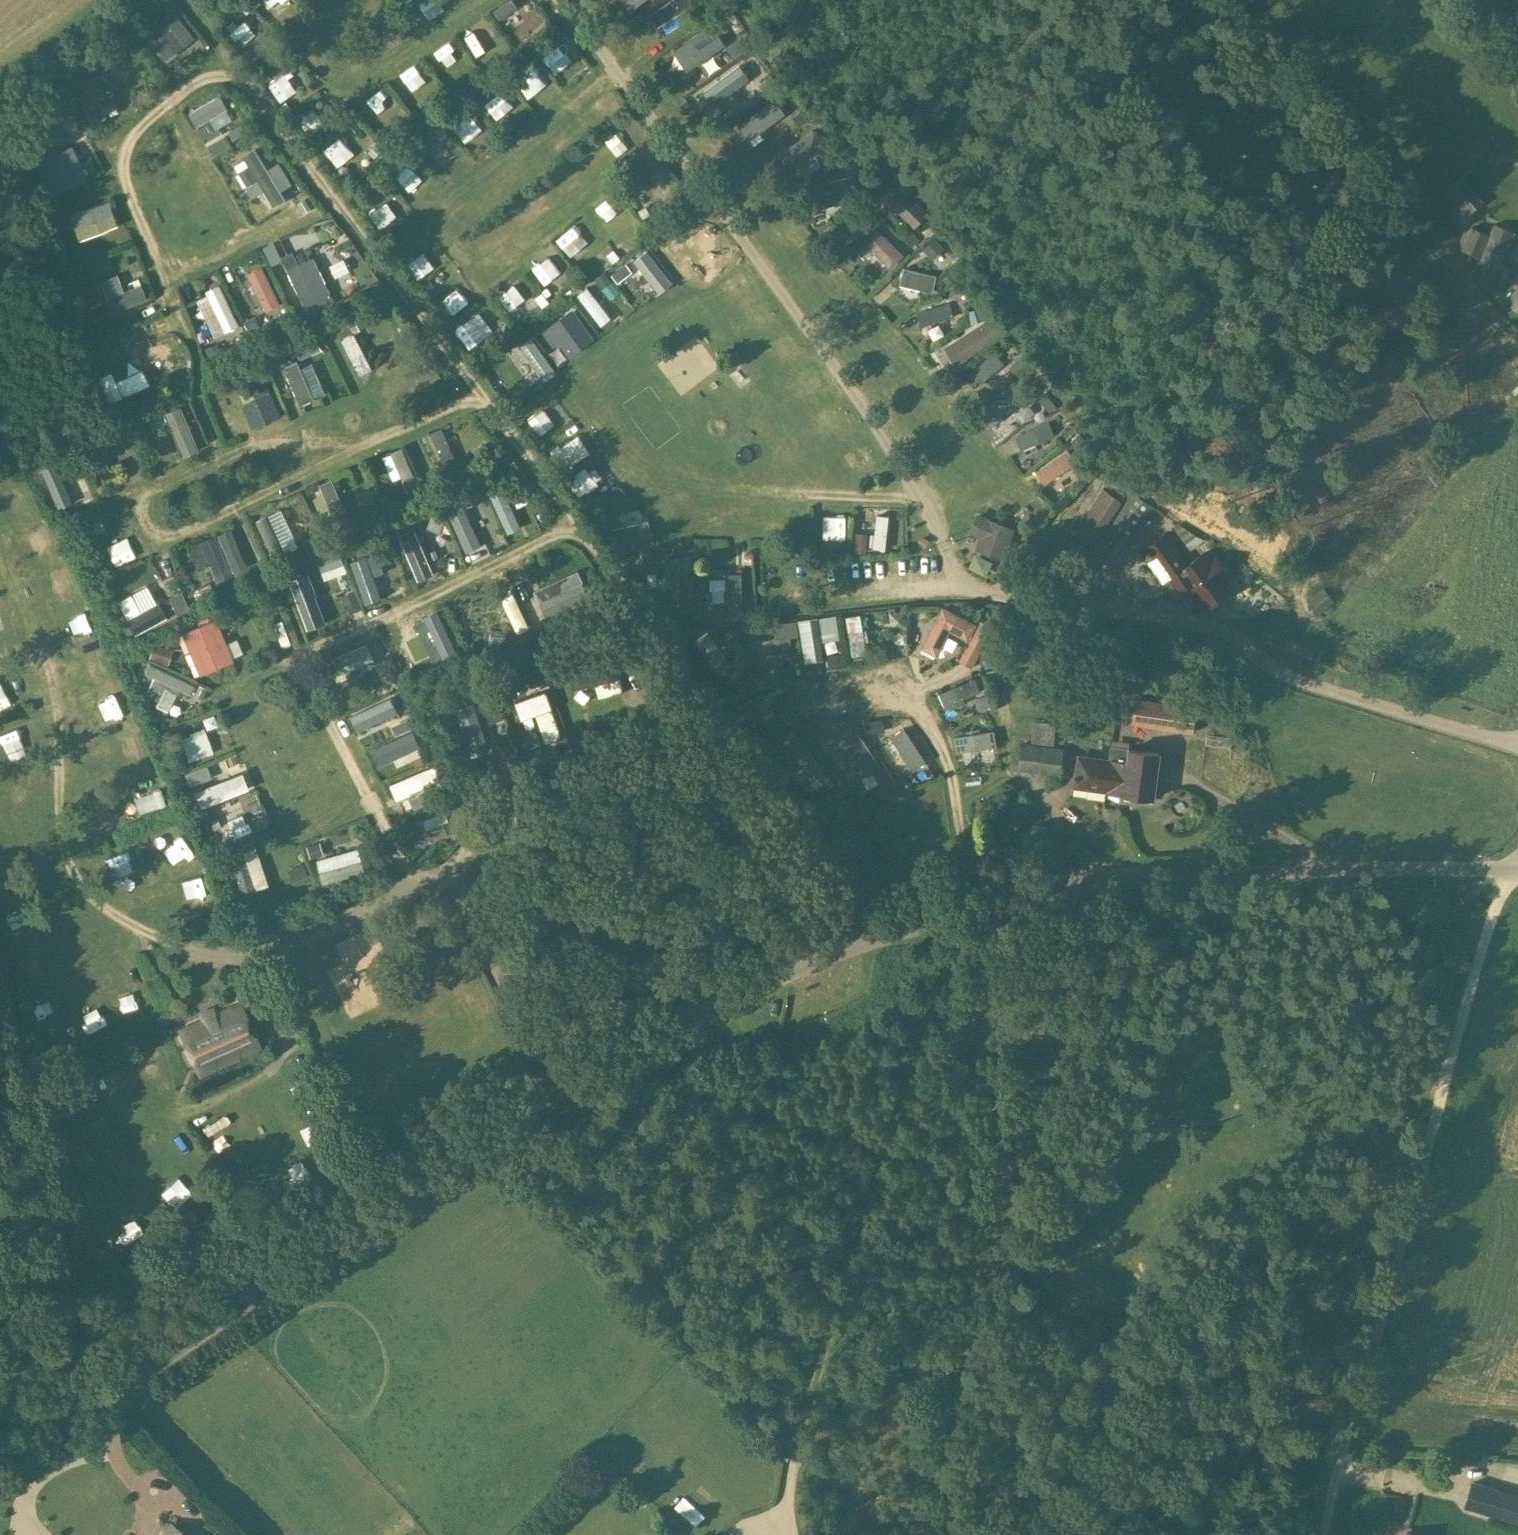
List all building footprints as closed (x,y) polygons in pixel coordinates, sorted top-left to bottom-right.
[(525,19),(514,0),(508,0),(494,8),(507,30),(525,19)] [(521,32),(541,22),(531,0),(516,0),(525,19),(516,23),(521,32)] [(695,5),(693,0),(672,0),(651,9),(656,21),(695,5)] [(147,32),(166,59),(195,38),(176,11),(147,32)] [(245,46),(258,34),(245,20),(232,32),(245,46)] [(692,74),(733,47),(716,21),(675,48),(692,74)] [(436,49),(445,67),(458,60),(450,42),(436,49)] [(403,75),(415,91),(430,80),(418,64),(403,75)] [(712,103),(752,81),(742,64),(702,87),(712,103)] [(527,95),(545,85),(537,70),(519,79),(527,95)] [(94,120),(118,105),(97,73),(73,88),(94,120)] [(282,101),(297,90),(285,74),(270,85),(282,101)] [(383,87),(368,98),(374,107),(389,95),(383,87)] [(196,125),(211,118),(216,127),(234,119),(221,93),(188,109),(196,125)] [(207,139),(217,132),(209,119),(198,126),(207,139)] [(785,142),(793,164),(828,151),(820,129),(785,142)] [(338,165),(354,153),(340,136),(325,149),(338,165)] [(444,139),(429,146),(436,163),(452,156),(444,139)] [(37,158),(50,193),(87,180),(74,144),(37,158)] [(257,146),(244,152),(250,164),(240,169),(253,195),(266,189),(273,205),(287,198),(281,187),(292,182),(281,160),(267,167),(257,146)] [(855,176),(820,183),(824,206),(860,199),(855,176)] [(1484,202),(1463,177),(1444,193),(1455,206),(1449,211),(1457,220),(1463,215),(1466,217),(1484,202)] [(907,188),(891,203),(914,228),(930,213),(907,188)] [(77,238),(119,226),(112,200),(70,212),(77,238)] [(1462,250),(1501,267),(1515,232),(1495,223),(1490,235),(1472,227),(1462,250)] [(567,255),(588,243),(577,224),(556,236),(567,255)] [(891,267),(905,253),(876,226),(863,240),(891,267)] [(933,258),(945,248),(936,237),(924,248),(933,258)] [(656,292),(672,284),(651,248),(635,257),(656,292)] [(332,302),(317,255),(305,259),(302,249),(285,254),(303,311),(332,302)] [(545,284),(562,272),(549,255),(533,268),(545,284)] [(612,272),(618,281),(633,271),(627,263),(612,272)] [(242,275),(260,313),(281,303),(263,265),(242,275)] [(903,268),(901,285),(934,288),(936,271),(903,268)] [(622,290),(608,272),(596,280),(610,299),(622,290)] [(142,279),(124,286),(119,273),(100,280),(112,312),(149,298),(142,279)] [(509,310),(526,299),(516,283),(499,294),(509,310)] [(89,306),(103,298),(95,284),(82,291),(89,306)] [(214,337),(240,326),(222,285),(196,296),(214,337)] [(445,310),(461,303),(454,286),(437,294),(445,310)] [(578,294),(602,325),(612,317),(588,286),(578,294)] [(922,324),(954,316),(951,302),(918,310),(922,324)] [(964,332),(974,349),(998,336),(988,319),(964,332)] [(469,350),(478,345),(467,326),(458,331),(469,350)] [(357,333),(344,337),(357,374),(370,369),(357,333)] [(949,362),(972,353),(964,334),(941,344),(949,362)] [(544,380),(557,372),(533,335),(520,343),(544,380)] [(148,342),(151,357),(175,351),(172,337),(148,342)] [(301,359),(322,347),(316,337),(295,348),(301,359)] [(130,346),(141,379),(180,366),(175,352),(151,360),(144,341),(130,346)] [(966,373),(975,385),(1005,363),(996,351),(966,373)] [(326,394),(314,362),(300,367),(298,360),(285,365),(300,404),(326,394)] [(267,376),(252,380),(257,399),(243,403),(249,426),(279,417),(267,376)] [(990,424),(1027,398),(1017,383),(980,409),(990,424)] [(184,406),(167,410),(178,455),(195,451),(184,406)] [(1016,434),(1023,449),(1056,434),(1050,420),(1016,434)] [(116,446),(127,445),(126,431),(115,431),(116,446)] [(559,447),(567,466),(580,460),(572,442),(559,447)] [(392,480),(412,472),(403,447),(383,454),(392,480)] [(103,448),(87,449),(91,474),(106,472),(103,448)] [(1037,468),(1047,487),(1080,468),(1069,450),(1037,468)] [(571,475),(578,493),(597,486),(590,468),(571,475)] [(505,488),(490,495),(507,532),(522,526),(505,488)] [(1104,489),(1074,534),(1093,547),(1123,502),(1119,499),(1104,489)] [(1108,531),(1131,545),(1155,507),(1125,489),(1119,499),(1123,502),(1125,504),(1108,531)] [(273,551),(297,538),(281,507),(257,520),(273,551)] [(465,508),(450,516),(468,552),(483,544),(465,508)] [(645,511),(621,514),(625,539),(649,536),(645,511)] [(885,549),(890,515),(878,513),(873,547),(885,549)] [(824,539),(846,539),(846,515),(824,514),(824,539)] [(402,530),(414,579),(431,575),(419,526),(402,530)] [(212,578),(246,569),(235,529),(201,538),(212,578)] [(869,551),(869,532),(854,531),(854,551),(869,551)] [(1163,583),(1170,579),(1174,585),(1186,578),(1206,608),(1231,590),(1223,579),(1231,573),(1216,553),(1207,559),(1205,556),(1192,565),(1169,532),(1148,547),(1155,558),(1148,563),(1163,583)] [(326,578),(347,571),(342,555),(320,563),(326,578)] [(364,603),(382,597),(369,555),(351,560),(364,603)] [(685,596),(686,556),(667,556),(666,595),(685,596)] [(330,621),(312,571),(290,579),(308,629),(330,621)] [(743,572),(710,573),(712,618),(745,617),(743,572)] [(148,583),(116,599),(134,634),(166,617),(148,583)] [(1319,610),(1334,600),(1328,590),(1312,601),(1319,610)] [(516,631),(526,627),(515,592),(505,595),(516,631)] [(974,665),(990,625),(940,605),(922,648),(939,655),(949,632),(968,640),(960,660),(974,665)] [(837,613),(775,622),(777,636),(758,639),(760,654),(792,649),(790,634),(801,633),(805,661),(826,658),(823,641),(841,638),(837,613)] [(846,615),(853,655),(868,652),(861,613),(846,615)] [(424,640),(426,648),(437,644),(429,616),(404,624),(410,644),(424,640)] [(236,638),(225,641),(217,617),(182,629),(196,673),(243,657),(236,638)] [(372,697),(388,691),(366,638),(350,645),(372,697)] [(1287,641),(1285,648),(1311,656),(1313,649),(1287,641)] [(153,645),(150,656),(168,662),(171,651),(153,645)] [(829,668),(846,664),(843,650),(826,654),(829,668)] [(985,654),(989,669),(1002,666),(998,650),(985,654)] [(156,706),(168,711),(177,688),(192,694),(196,683),(148,664),(144,673),(152,676),(146,694),(159,699),(156,706)] [(977,676),(938,691),(944,705),(982,689),(977,676)] [(600,696),(623,691),(620,678),(597,683),(600,696)] [(596,684),(573,687),(576,703),(599,699),(596,684)] [(546,692),(515,701),(520,717),(537,712),(546,741),(559,737),(546,692)] [(350,712),(357,729),(400,713),(393,696),(350,712)] [(1132,724),(1195,733),(1199,708),(1136,699),(1132,724)] [(409,717),(391,724),(396,738),(373,747),(380,766),(395,760),(397,766),(424,755),(409,717)] [(1032,740),(1053,742),(1055,721),(1034,719),(1032,740)] [(204,727),(180,735),(188,761),(213,752),(204,727)] [(908,727),(884,740),(894,759),(906,753),(917,773),(929,767),(908,727)] [(834,746),(863,795),(890,779),(862,730),(834,746)] [(956,732),(957,749),(993,747),(992,730),(956,732)] [(1114,740),(1113,748),(1111,761),(1079,756),(1075,788),(1154,798),(1160,754),(1129,750),(1130,742),(1114,740)] [(1018,771),(1061,776),(1065,749),(1022,743),(1018,771)] [(221,770),(197,777),(204,802),(242,791),(237,774),(223,778),(221,770)] [(409,823),(416,845),(455,833),(448,811),(409,823)] [(232,836),(249,832),(245,814),(228,818),(232,836)] [(313,860),(325,856),(320,839),(307,843),(313,860)] [(255,889),(268,885),(255,841),(242,844),(255,889)] [(324,886),(367,874),(359,846),(316,859),(324,886)] [(197,1075),(259,1047),(240,1005),(178,1032),(197,1075)] [(1502,1489),(1472,1480),(1464,1508),(1494,1517),(1502,1489)] [(697,1525),(705,1515),(684,1498),(676,1508),(697,1525)]
